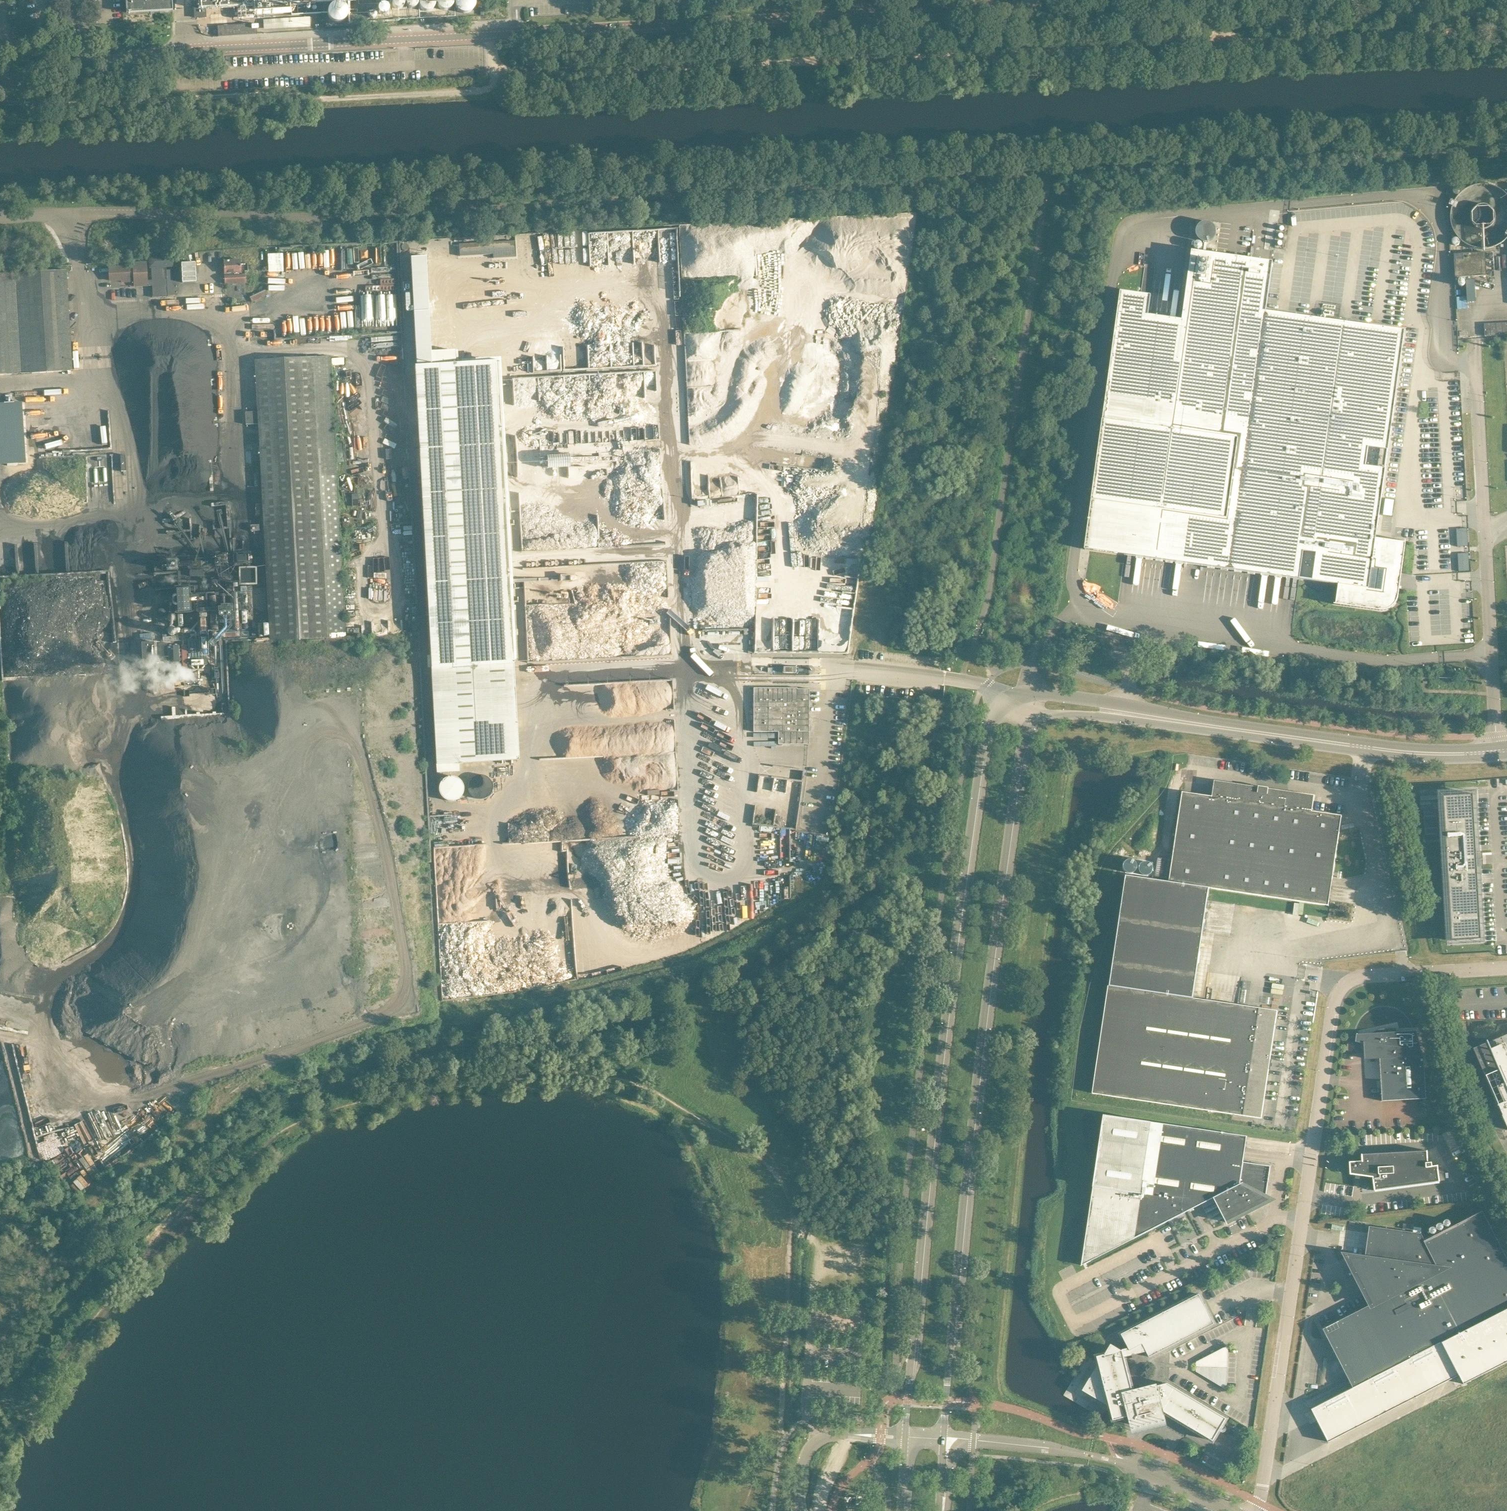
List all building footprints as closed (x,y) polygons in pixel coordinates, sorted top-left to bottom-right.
[(127,12),(172,10),(172,0),(126,0),(127,12)] [(199,8),(197,8),(197,18),(206,18),(205,8),(254,5),(255,11),(291,9),(291,3),(292,3),(292,0),(198,0),(199,8)] [(401,5),(400,3),(399,1),(398,0),(393,0),(391,2),(391,3),(390,5),(391,7),(392,9),(394,10),(396,10),(398,9),(400,8),(400,7),(401,5)] [(415,5),(414,2),(413,1),(412,0),(407,0),(406,1),(405,2),(404,5),(405,7),(406,9),(408,10),(410,10),(412,9),(413,8),(414,7),(415,5)] [(430,11),(432,6),(430,0),(429,0),(419,0),(418,0),(416,6),(419,12),(424,14),(430,11)] [(448,11),(450,5),(448,0),(437,0),(434,5),(437,11),(443,13),(448,11)] [(473,6),(473,2),(471,0),(455,0),(454,2),(453,4),(453,6),(454,10),(455,12),(456,14),(458,15),(460,16),(464,16),(468,15),(471,13),(473,10),(473,6)] [(343,19),(344,16),(344,14),(343,12),(341,9),(339,7),(338,7),(334,6),(332,6),(330,7),(327,9),(325,12),(325,16),(325,20),(328,23),(331,25),(335,25),(338,24),(341,22),(342,21),(343,19)] [(263,18),(264,29),(311,26),(310,15),(263,18)] [(218,36),(257,34),(257,23),(217,26),(218,36)] [(515,241),(459,244),(460,256),(493,254),(493,258),(516,257),(515,241)] [(1121,291),(1085,549),(1252,572),(1337,584),(1339,584),(1338,588),(1336,603),(1334,603),(1334,604),(1379,610),(1382,610),(1385,610),(1387,609),(1390,608),(1392,607),(1394,605),(1395,603),(1397,601),(1398,598),(1398,596),(1406,541),(1405,540),(1405,542),(1387,540),(1376,538),(1380,505),(1405,330),(1306,317),(1266,311),(1269,291),(1273,261),(1198,251),(1192,250),(1183,319),(1149,315),(1151,295),(1121,291)] [(1485,252),(1454,254),(1455,277),(1487,275),(1485,252)] [(175,255),(149,256),(149,267),(176,266),(175,255)] [(241,264),(241,260),(224,261),(224,273),(225,273),(225,284),(246,283),(245,271),(248,271),(247,263),(241,264)] [(148,281),(147,261),(132,262),(132,266),(110,267),(110,280),(121,280),(121,282),(134,282),(134,287),(153,285),(153,297),(167,296),(166,267),(151,268),(152,280),(148,281)] [(181,263),(182,282),(196,282),(195,262),(181,263)] [(72,370),(66,270),(0,274),(0,375),(72,370)] [(417,294),(416,274),(407,274),(408,294),(417,294)] [(1473,278),(1465,279),(1465,300),(1474,300),(1473,278)] [(1489,323),(1490,335),(1506,334),(1506,322),(1489,323)] [(270,641),(345,637),(330,356),(255,360),(258,411),(258,423),(270,641)] [(416,365),(415,365),(419,449),(421,475),(421,484),(430,655),(427,655),(428,667),(431,667),(433,693),(514,688),(514,670),(513,664),(513,654),(502,447),(497,361),(455,363),(416,365)] [(0,401),(0,465),(27,463),(23,400),(0,401)] [(251,412),(245,412),(246,424),(252,424),(258,423),(258,411),(251,412)] [(541,454),(540,466),(565,467),(565,455),(541,454)] [(1456,545),(1468,545),(1468,527),(1456,528),(1456,545)] [(1470,552),(1457,552),(1458,570),(1470,570),(1470,552)] [(239,637),(239,581),(228,581),(228,587),(219,587),(217,584),(217,578),(209,582),(213,592),(203,592),(203,582),(193,585),(193,602),(188,587),(166,587),(166,611),(209,611),(209,624),(200,628),(203,638),(187,638),(187,644),(181,644),(181,661),(187,658),(190,665),(207,664),(207,643),(217,639),(217,637),(239,637)] [(151,692),(157,691),(156,668),(153,668),(152,641),(136,641),(137,673),(150,673),(151,692)] [(178,662),(178,644),(167,645),(167,662),(178,662)] [(181,666),(170,666),(170,678),(181,678),(181,666)] [(752,687),(752,744),(808,744),(809,687),(752,687)] [(757,776),(756,790),(784,791),(784,776),(757,776)] [(439,777),(440,798),(459,797),(458,777),(439,777)] [(483,779),(474,795),(482,800),(492,785),(483,779)] [(1121,875),(1093,1094),(1262,1115),(1276,1009),(1194,998),(1208,888),(1329,903),(1341,814),(1311,810),(1313,793),(1211,780),(1209,794),(1179,791),(1168,881),(1121,875)] [(1451,940),(1481,939),(1473,794),(1443,795),(1451,940)] [(1436,810),(1424,810),(1426,840),(1438,839),(1436,810)] [(763,848),(763,861),(788,860),(819,859),(817,818),(805,819),(762,820),(763,848)] [(560,837),(569,837),(568,828),(559,828),(560,837)] [(1396,1032),(1396,1028),(1384,1028),(1380,1029),(1376,1030),(1373,1032),(1371,1033),(1357,1034),(1356,1041),(1365,1043),(1366,1058),(1370,1058),(1373,1061),(1375,1058),(1380,1058),(1382,1101),(1426,1098),(1424,1054),(1422,1054),(1417,1030),(1396,1032)] [(1474,1048),(1506,1126),(1506,1047),(1505,1042),(1491,1048),(1488,1042),(1474,1048)] [(264,1048),(251,1051),(253,1058),(265,1055),(264,1048)] [(248,1051),(234,1055),(235,1060),(249,1056),(248,1051)] [(1492,1108),(1485,1112),(1490,1121),(1497,1117),(1492,1108)] [(1104,1115),(1081,1265),(1138,1237),(1214,1197),(1227,1222),(1259,1205),(1265,1202),(1264,1199),(1263,1198),(1265,1195),(1266,1195),(1267,1194),(1271,1166),(1243,1162),(1234,1160),(1238,1134),(1228,1133),(1151,1122),(1104,1115)] [(1450,1149),(1459,1144),(1451,1129),(1442,1134),(1450,1149)] [(1429,1162),(1428,1150),(1362,1154),(1362,1161),(1350,1161),(1350,1174),(1356,1175),(1355,1178),(1360,1178),(1360,1175),(1373,1177),(1375,1190),(1440,1181),(1438,1165),(1433,1166),(1432,1162),(1429,1162)] [(79,1175),(67,1184),(76,1194),(87,1185),(79,1175)] [(1483,1211),(1425,1240),(1421,1233),(1369,1226),(1365,1259),(1348,1256),(1372,1304),(1323,1329),(1353,1387),(1312,1409),(1329,1442),(1459,1375),(1464,1384),(1506,1362),(1506,1258),(1483,1211)] [(1092,1380),(1086,1389),(1109,1402),(1113,1420),(1128,1416),(1131,1415),(1133,1425),(1163,1417),(1162,1411),(1164,1411),(1213,1440),(1219,1430),(1227,1418),(1218,1413),(1168,1383),(1133,1391),(1124,1355),(1131,1353),(1146,1349),(1150,1357),(1206,1328),(1214,1323),(1199,1294),(1190,1298),(1122,1334),(1130,1349),(1122,1351),(1112,1346),(1108,1353),(1097,1356),(1100,1366),(1092,1380)] [(1195,1371),(1226,1387),(1227,1348),(1195,1364),(1195,1371)]
